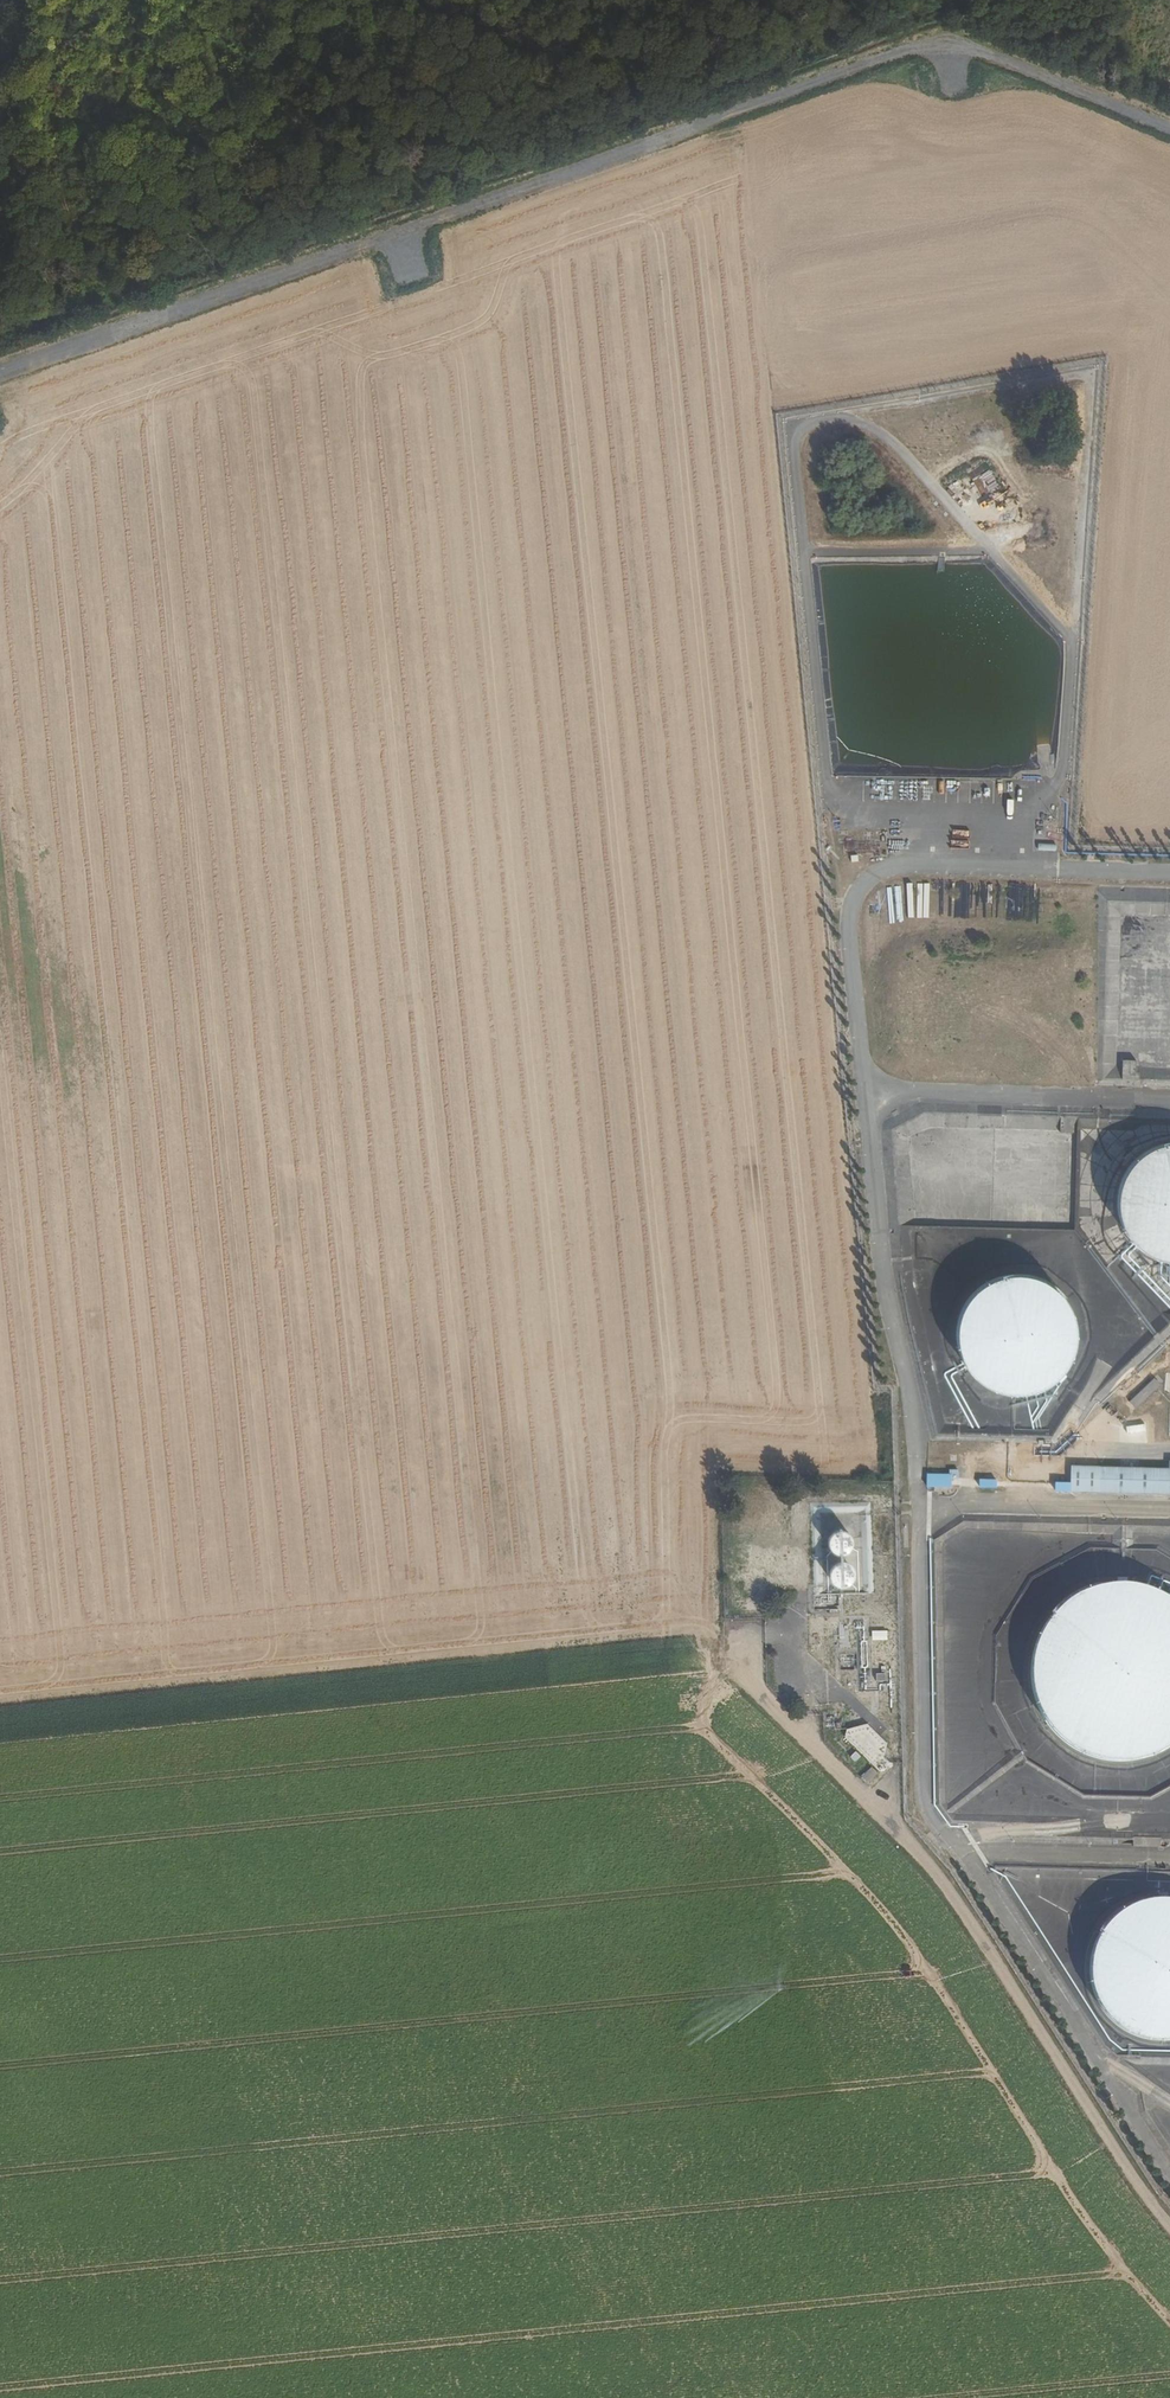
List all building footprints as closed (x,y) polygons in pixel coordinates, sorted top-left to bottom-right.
[(921,840),(921,822),(903,823),(903,840),(921,840)] [(888,1122),(899,1224),(974,1216),(967,1208),(972,1203),(958,1205),(957,1205),(954,1201),(950,1204),(949,1200),(960,1190),(985,1188),(991,1182),(974,1183),(972,1181),(956,1183),(948,1174),(954,1168),(948,1160),(961,1159),(956,1152),(966,1151),(965,1145),(975,1144),(986,1157),(984,1139),(1000,1137),(998,1110),(888,1122)] [(1165,1145),(1158,1147),(1152,1150),(1145,1154),(1139,1159),(1134,1164),(1129,1170),(1125,1176),(1122,1183),(1120,1190),(1119,1197),(1118,1204),(1118,1212),(1120,1219),(1122,1226),(1125,1233),(1128,1240),(1133,1245),(1138,1251),(1144,1255),(1150,1259),(1157,1263),(1164,1265),(1169,1266),(1169,1144),(1165,1145)] [(957,1339),(961,1359),(971,1376),(987,1390),(1006,1397),(1026,1398),(1046,1392),(1062,1380),(1074,1364),(1080,1344),(1079,1324),(1072,1306),(1059,1290),(1041,1280),(1022,1276),(1002,1278),(983,1287),(969,1301),(960,1319),(957,1339)] [(1088,1437),(1102,1425),(1097,1419),(1082,1431),(1088,1437)] [(1071,1465),(1070,1482),(1070,1491),(1070,1492),(1169,1495),(1169,1461),(1169,1468),(1071,1465)] [(957,1472),(925,1471),(924,1487),(951,1488),(951,1479),(957,1479),(957,1472)] [(996,1488),(996,1479),(978,1478),(978,1488),(996,1488)] [(1055,1491),(1070,1491),(1070,1482),(1056,1482),(1055,1491)] [(843,1530),(841,1529),(840,1529),(837,1530),(836,1530),(833,1531),(831,1533),(830,1534),(828,1537),(828,1540),(828,1542),(828,1544),(829,1547),(831,1550),(832,1551),(834,1553),(837,1554),(838,1554),(840,1554),(843,1554),(844,1553),(847,1552),(849,1550),(850,1549),(851,1546),(852,1545),(852,1542),(852,1540),(851,1537),(850,1535),(848,1532),(847,1531),(846,1531),(843,1530)] [(843,1562),(842,1562),(840,1562),(837,1562),(834,1563),(833,1564),(830,1566),(829,1568),(828,1570),(827,1573),(827,1576),(828,1579),(828,1580),(830,1583),(831,1584),(834,1586),(837,1587),(838,1587),(840,1587),(843,1587),(845,1587),(847,1585),(849,1584),(851,1582),(851,1580),(852,1578),(853,1576),(853,1573),(852,1570),(851,1567),(850,1566),(847,1564),(845,1562),(843,1562)] [(1131,1580),(1121,1579),(1111,1580),(1101,1582),(1091,1585),(1081,1589),(1072,1594),(1064,1600),(1057,1608),(1050,1616),(1045,1625),(1040,1634),(1037,1644),(1035,1654),(1034,1664),(1035,1675),(1037,1685),(1039,1695),(1044,1705),(1049,1714),(1055,1722),(1062,1729),(1070,1736),(1079,1741),(1089,1746),(1099,1749),(1109,1751),(1121,1752),(1131,1751),(1141,1749),(1151,1746),(1161,1742),(1169,1737),(1169,1736),(1169,1595),(1161,1589),(1151,1585),(1141,1582),(1131,1580)] [(838,1650),(853,1651),(854,1627),(839,1627),(838,1650)] [(871,1632),(871,1641),(887,1641),(887,1631),(871,1632)] [(865,1726),(844,1731),(843,1739),(871,1767),(878,1773),(885,1771),(887,1764),(881,1759),(885,1746),(865,1726)] [(1141,1839),(1169,1841),(1169,1809),(1166,1799),(1145,1797),(1141,1839)] [(1161,1888),(1153,1889),(1144,1890),(1135,1893),(1126,1897),(1118,1902),(1110,1908),(1104,1915),(1098,1922),(1094,1931),(1090,1940),(1088,1949),(1087,1959),(1087,1968),(1089,1978),(1092,1987),(1096,1996),(1101,2004),(1107,2011),(1114,2018),(1121,2023),(1130,2028),(1139,2031),(1148,2033),(1159,2034),(1169,2034),(1169,1889),(1161,1888)]
